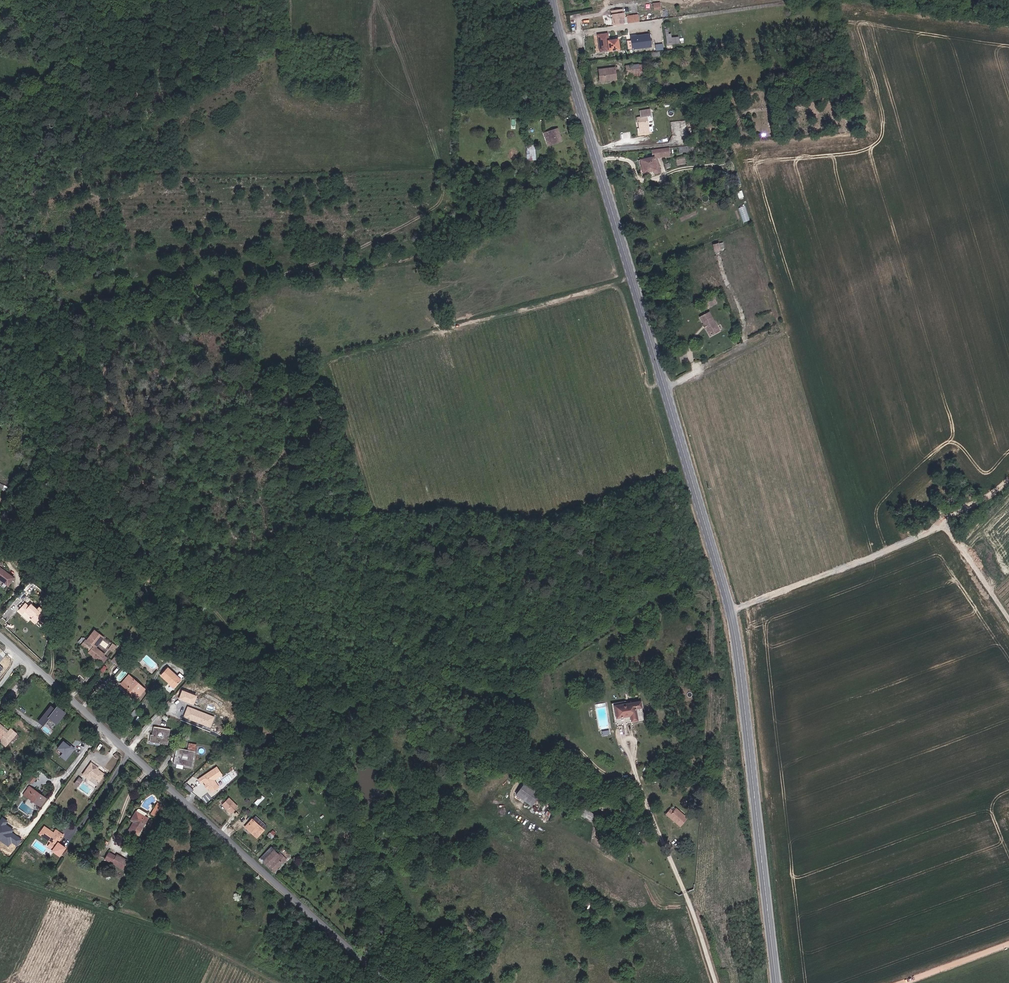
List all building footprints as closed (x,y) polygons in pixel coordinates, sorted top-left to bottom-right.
[(623,10),(612,11),(613,19),(615,18),(616,23),(625,23),(624,13),(623,10)] [(629,24),(640,22),(639,15),(628,17),(629,24)] [(684,42),(683,35),(672,37),(671,33),(669,33),(668,27),(664,28),(667,45),(684,42)] [(652,34),(634,37),(636,50),(654,47),(652,34)] [(607,42),(606,35),(598,36),(601,53),(622,50),(621,41),(610,42),(607,42)] [(638,72),(638,65),(626,67),(627,74),(638,72)] [(638,72),(627,74),(627,76),(644,74),(642,65),(638,65),(638,72)] [(616,68),(598,70),(599,81),(615,79),(614,71),(616,71),(616,68)] [(648,129),(646,117),(651,116),(650,109),(641,111),(642,117),(636,118),(637,123),(640,122),(642,134),(652,133),(651,128),(648,129)] [(685,122),(687,135),(694,134),(692,121),(685,122)] [(671,138),(681,136),(680,122),(669,124),(671,138)] [(555,138),(556,124),(547,124),(546,138),(555,138)] [(527,160),(536,160),(536,144),(527,144),(527,160)] [(690,145),(678,147),(679,153),(691,151),(690,145)] [(654,156),(670,155),(670,148),(653,150),(654,156)] [(657,170),(654,157),(641,160),(644,174),(657,170)] [(713,338),(702,319),(692,325),(696,332),(697,332),(699,335),(698,336),(703,343),(713,338)] [(0,561),(0,576),(2,573),(13,582),(19,575),(1,559),(0,561)] [(10,586),(13,582),(2,573),(0,576),(0,577),(10,586)] [(35,615),(40,619),(48,610),(42,605),(39,607),(34,602),(32,604),(28,601),(22,608),(25,611),(28,608),(33,608),(37,613),(35,615)] [(102,636),(93,630),(86,640),(84,639),(80,645),(89,651),(88,653),(99,660),(104,653),(95,647),(102,636)] [(108,656),(104,653),(99,660),(103,663),(108,656)] [(119,669),(123,663),(115,657),(111,662),(119,669)] [(168,664),(161,673),(170,680),(171,680),(176,684),(182,676),(168,664)] [(128,674),(120,683),(124,687),(131,677),(128,674)] [(137,698),(145,689),(131,677),(124,687),(137,698)] [(197,696),(181,690),(178,698),(194,703),(197,696)] [(615,725),(645,720),(642,699),(612,704),(615,725)] [(57,725),(67,713),(57,706),(55,709),(50,706),(39,721),(44,725),(49,719),(57,725)] [(216,716),(188,706),(183,718),(211,729),(216,716)] [(0,722),(0,726),(8,732),(10,730),(0,722)] [(12,727),(10,730),(8,732),(0,726),(0,739),(8,745),(18,732),(12,727)] [(172,729),(157,726),(155,735),(152,734),(151,741),(170,744),(172,729)] [(75,749),(63,741),(57,749),(62,753),(59,757),(65,762),(75,749)] [(178,756),(175,755),(174,763),(192,765),(193,750),(197,751),(198,743),(188,742),(188,748),(179,747),(178,756)] [(97,784),(106,774),(100,769),(101,768),(93,762),(81,777),(89,783),(91,779),(97,784)] [(200,783),(203,781),(206,785),(208,788),(211,792),(217,787),(212,781),(213,779),(220,774),(215,766),(198,779),(200,783)] [(78,787),(84,779),(79,776),(74,784),(78,787)] [(524,783),(516,795),(533,806),(541,794),(524,783)] [(32,786),(25,795),(43,809),(47,804),(42,800),(45,795),(32,786)] [(47,804),(50,799),(45,795),(42,800),(47,804)] [(230,813),(237,806),(228,797),(224,801),(227,804),(224,807),(230,813)] [(673,805),(666,813),(681,827),(688,818),(673,805)] [(134,818),(138,820),(136,824),(130,834),(138,840),(151,820),(137,812),(134,818)] [(2,817),(0,820),(0,842),(8,848),(12,843),(16,847),(22,839),(12,832),(14,830),(6,824),(8,821),(2,817)] [(262,840),(269,832),(257,822),(250,830),(262,840)] [(54,833),(45,827),(39,835),(52,843),(57,846),(54,851),(53,851),(61,856),(66,848),(59,843),(64,835),(56,830),(54,833)] [(268,864),(280,851),(277,848),(265,862),(268,864)] [(280,851),(268,864),(280,875),(298,854),(291,848),(285,855),(280,851)] [(111,854),(107,860),(121,868),(126,859),(119,856),(118,858),(111,854)]
